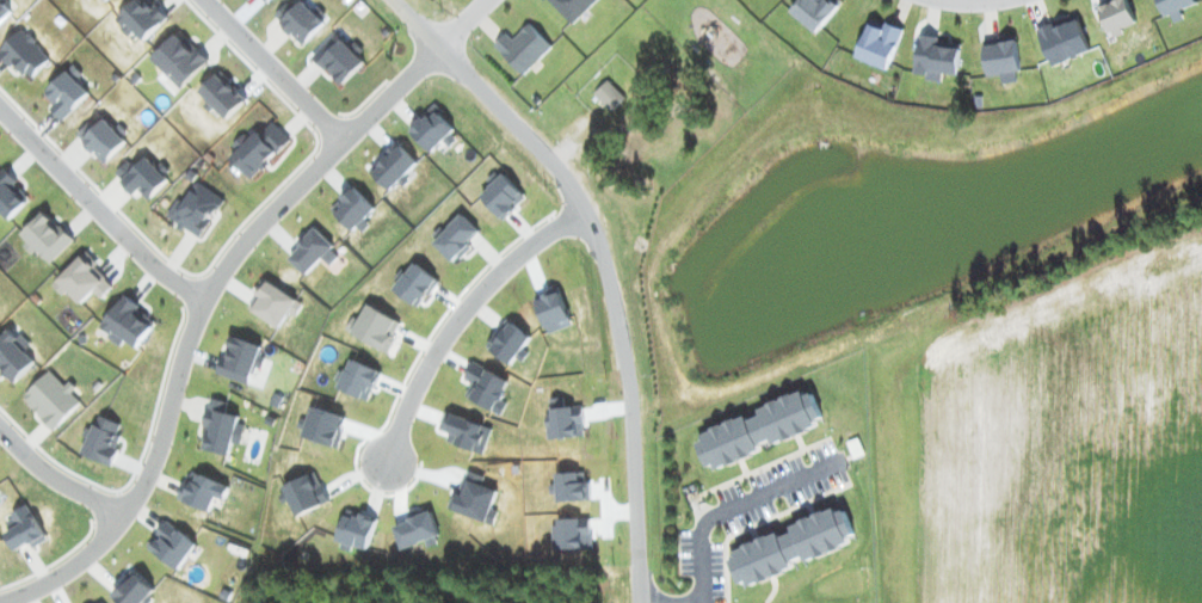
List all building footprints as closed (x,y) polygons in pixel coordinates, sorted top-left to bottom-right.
[(609,113),(623,99),(606,81),(592,95),(609,113)]
